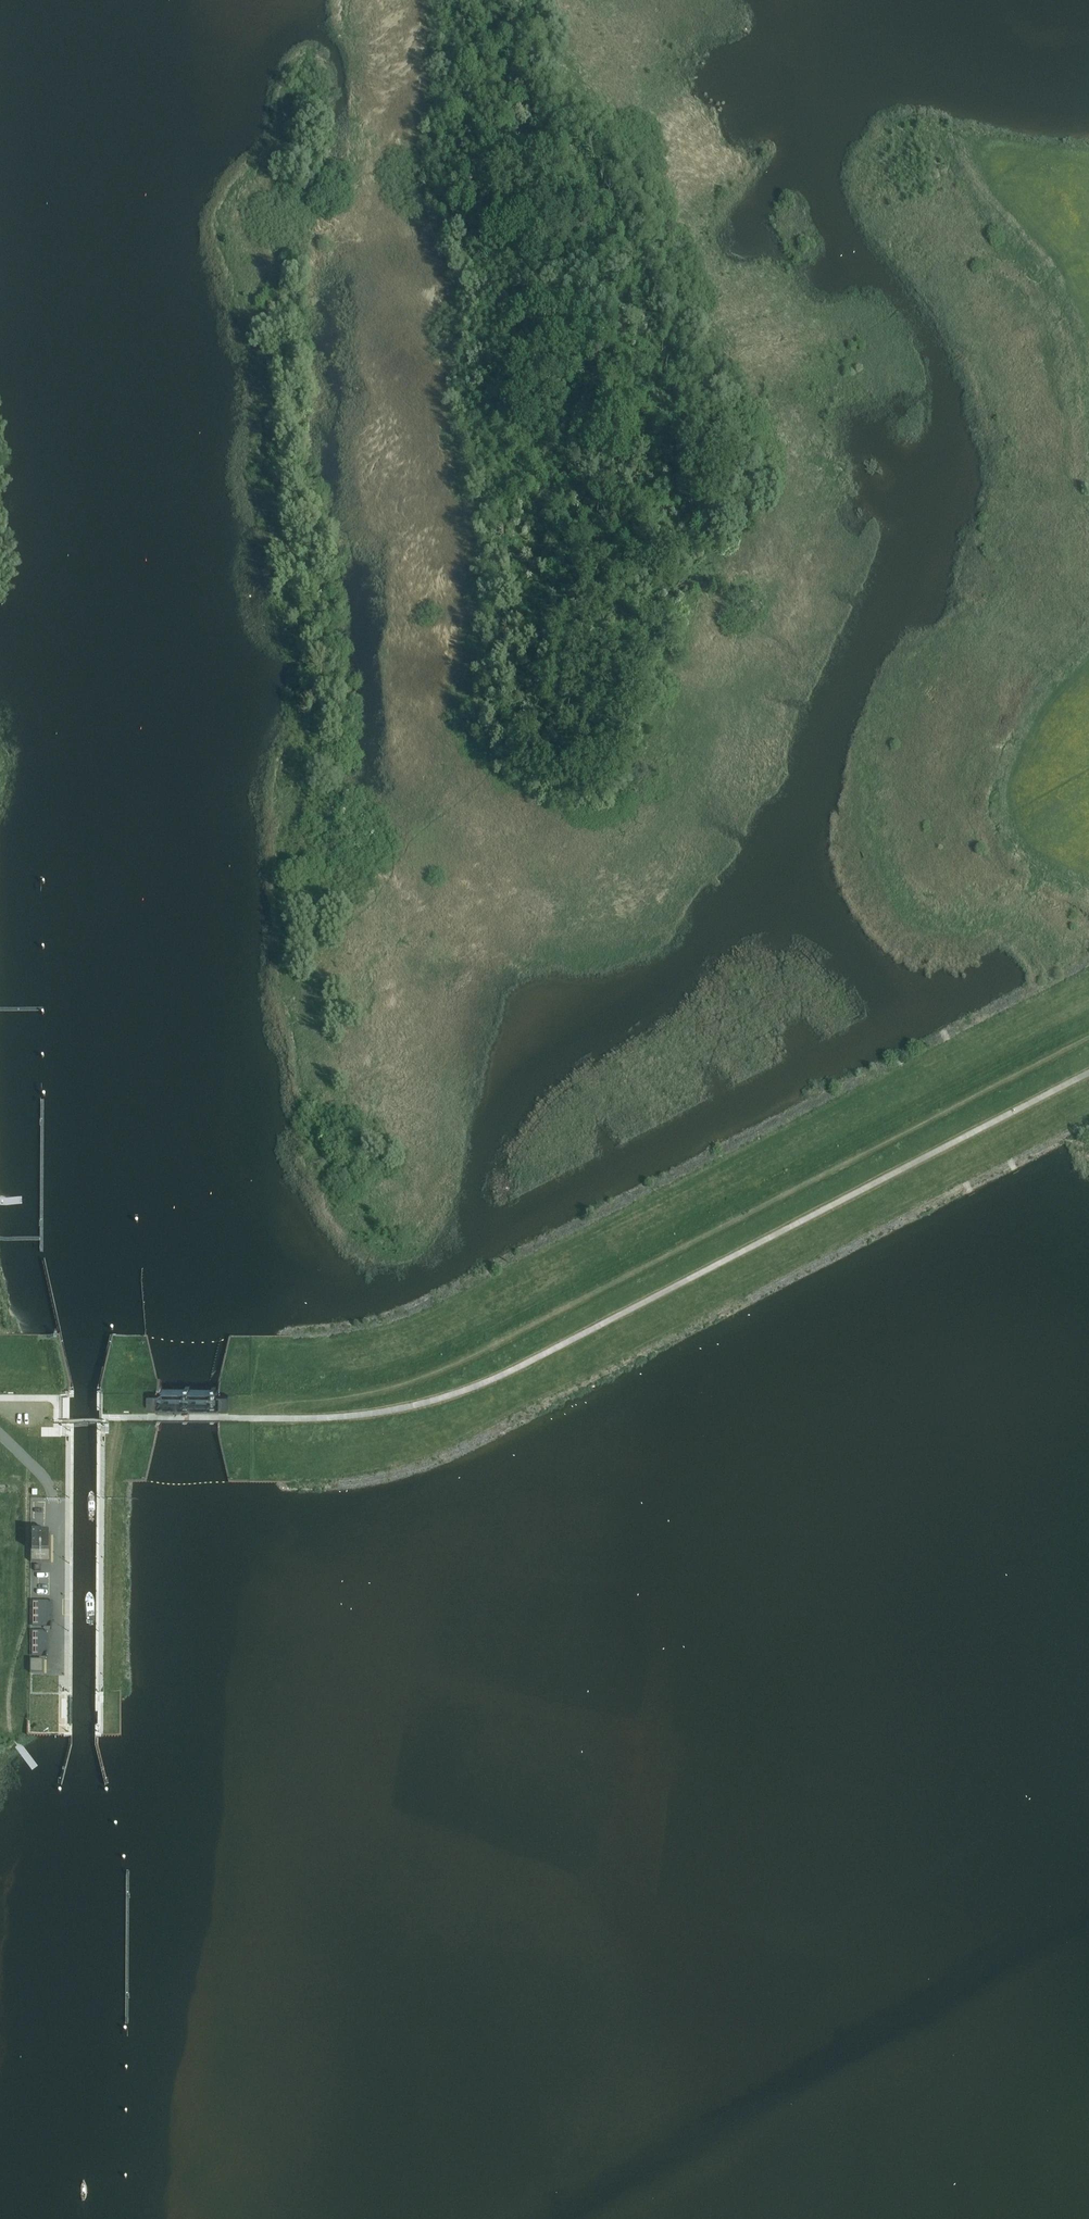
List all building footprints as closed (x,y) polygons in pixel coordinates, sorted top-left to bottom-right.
[(158,1390),(149,1391),(149,1403),(158,1403),(158,1402),(158,1390)] [(220,1410),(229,1410),(229,1402),(229,1395),(220,1395),(218,1395),(218,1410),(220,1410)] [(56,1495),(71,1496),(72,1486),(57,1485),(56,1495)] [(31,1535),(30,1562),(50,1562),(50,1535),(49,1535),(49,1531),(41,1531),(41,1535),(32,1535),(31,1535)] [(30,1659),(30,1673),(43,1673),(43,1659),(30,1659)]
